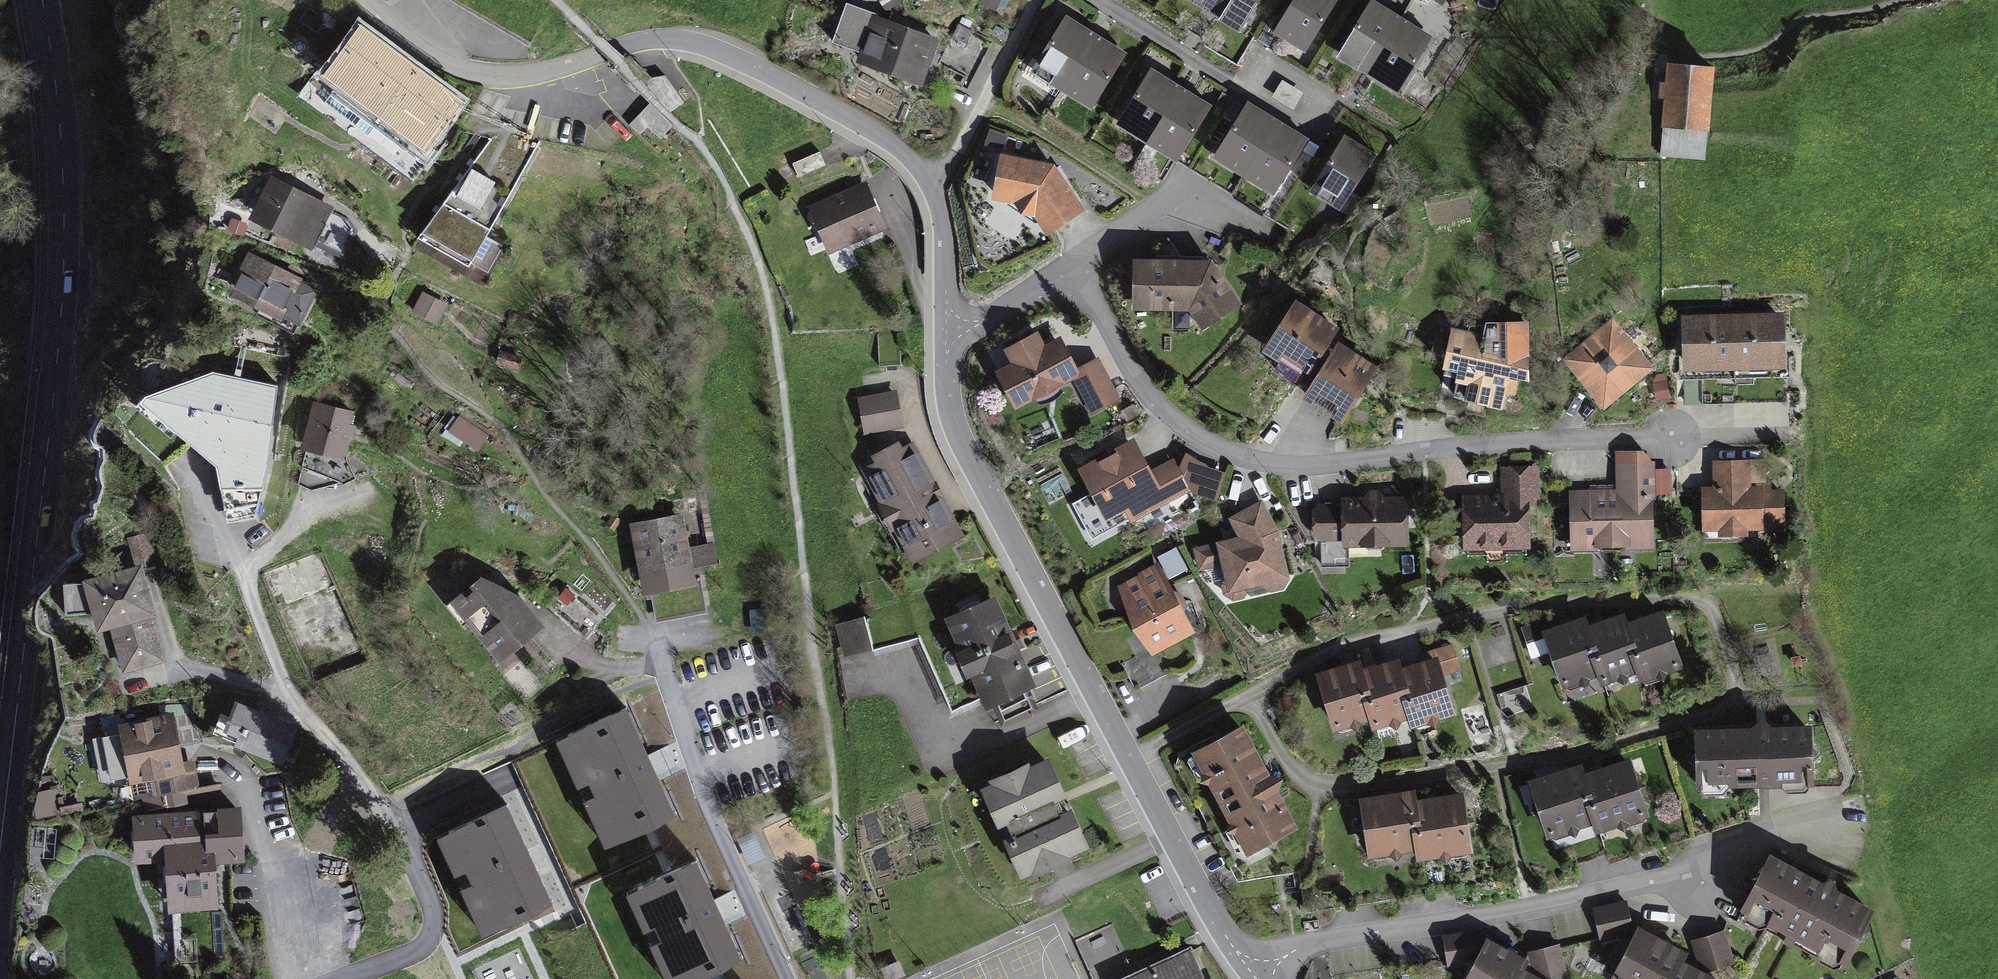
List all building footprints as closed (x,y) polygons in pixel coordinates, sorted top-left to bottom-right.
[(1217,0),(1190,0),(1210,12),(1217,0)] [(1258,0),(1217,0),(1210,12),(1239,30),(1258,0)] [(1273,32),(1303,50),(1335,0),(1293,0),(1273,32)] [(1367,74),(1402,18),(1373,0),(1371,0),(1337,55),(1367,74)] [(460,78),(364,6),(315,70),(411,143),(460,78)] [(932,35),(860,11),(846,53),(919,77),(932,35)] [(1061,90),(1095,34),(1066,16),(1031,72),(1061,90)] [(1367,74),(1397,92),(1431,36),(1402,18),(1367,74)] [(986,38),(958,24),(938,63),(966,77),(986,38)] [(1090,109),(1125,53),(1095,34),(1061,90),(1090,109)] [(1716,67),(1673,65),(1671,122),(1713,124),(1716,67)] [(1146,143),(1181,87),(1151,68),(1116,124),(1146,143)] [(641,80),(670,112),(684,103),(665,75),(641,80)] [(1176,161),(1210,105),(1181,87),(1146,143),(1176,161)] [(1278,120),(1248,102),(1213,158),(1243,176),(1278,120)] [(650,103),(639,114),(661,137),(673,126),(650,103)] [(1308,138),(1278,120),(1243,176),(1273,194),(1308,138)] [(424,226),(449,239),(443,250),(472,267),(539,148),(497,124),(424,226)] [(1345,135),(1310,190),(1339,209),(1375,154),(1345,135)] [(798,177),(825,165),(819,152),(792,164),(798,177)] [(1052,167),(1004,157),(997,196),(1028,202),(1046,229),(1078,207),(1052,167)] [(810,205),(826,245),(879,223),(863,183),(810,205)] [(271,184),(257,215),(346,256),(360,226),(271,184)] [(1203,252),(1128,250),(1124,306),(1179,305),(1197,334),(1238,306),(1203,252)] [(313,291),(252,259),(233,293),(295,326),(313,291)] [(438,301),(423,293),(414,310),(429,318),(438,301)] [(1336,324),(1292,303),(1268,351),(1312,373),(1336,324)] [(1609,311),(1558,352),(1600,402),(1650,361),(1609,311)] [(1779,317),(1686,319),(1687,372),(1703,372),(1704,400),(1780,398),(1779,317)] [(1007,359),(995,365),(1012,402),(1069,375),(1086,410),(1111,399),(1077,327),(1050,339),(1042,323),(999,344),(1007,359)] [(1390,356),(1348,329),(1311,385),(1353,412),(1390,356)] [(1502,344),(1455,334),(1447,372),(1468,376),(1464,396),(1503,405),(1510,377),(1495,374),(1502,344)] [(516,368),(519,357),(501,352),(498,363),(516,368)] [(277,385),(215,371),(145,396),(140,402),(217,464),(227,523),(255,519),(267,467),(277,385)] [(901,424),(894,390),(857,397),(864,432),(901,424)] [(352,413),(317,403),(299,468),(334,478),(352,413)] [(477,450),(487,436),(459,416),(449,431),(477,450)] [(1146,463),(1131,435),(1075,465),(1102,515),(1123,503),(1130,516),(1146,508),(1152,519),(1193,497),(1169,451),(1146,463)] [(957,538),(905,441),(854,468),(906,566),(957,538)] [(1759,450),(1703,453),(1705,488),(1690,489),(1692,532),(1781,527),(1778,482),(1761,483),(1759,450)] [(1503,498),(1459,499),(1460,545),(1529,544),(1528,467),(1502,468),(1503,498)] [(1620,494),(1573,495),(1574,542),(1647,541),(1646,469),(1620,469),(1620,494)] [(1211,474),(1205,501),(1216,504),(1222,477),(1211,474)] [(1405,497),(1343,498),(1343,505),(1315,505),(1315,538),(1345,538),(1345,544),(1406,542),(1405,497)] [(1278,541),(1256,499),(1224,517),(1230,533),(1188,543),(1194,567),(1217,567),(1224,593),(1289,580),(1278,541)] [(685,517),(633,527),(651,619),(702,609),(685,517)] [(1169,583),(1189,572),(1177,550),(1157,561),(1169,583)] [(1188,627),(1156,567),(1112,590),(1144,650),(1188,627)] [(109,612),(124,667),(163,656),(139,568),(64,588),(73,622),(109,612)] [(482,581),(457,602),(500,655),(537,624),(520,603),(519,604),(513,597),(482,581)] [(575,596),(566,589),(558,599),(568,606),(575,596)] [(952,618),(942,596),(841,625),(848,657),(918,638),(951,709),(985,693),(988,701),(1028,683),(991,601),(952,618)] [(1582,619),(1546,632),(1565,685),(1600,672),(1604,682),(1639,669),(1644,681),(1681,668),(1661,615),(1627,627),(1624,617),(1587,631),(1582,619)] [(1322,676),(1339,730),(1374,719),(1376,727),(1412,716),(1414,723),(1450,711),(1434,660),(1399,671),(1396,662),(1360,673),(1358,665),(1322,676)] [(297,729),(232,699),(217,733),(281,763),(297,729)] [(174,704),(119,715),(131,776),(148,773),(153,793),(201,784),(195,753),(184,756),(174,704)] [(675,813),(626,708),(567,734),(616,840),(675,813)] [(1297,826),(1237,720),(1182,752),(1242,857),(1297,826)] [(1808,727),(1699,730),(1701,784),(1810,781),(1808,727)] [(1044,748),(973,780),(994,826),(1005,821),(1007,827),(997,832),(1016,874),(1087,843),(1068,802),(1058,806),(1054,797),(1064,792),(1044,748)] [(1578,767),(1530,783),(1548,833),(1595,817),(1599,827),(1644,811),(1627,760),(1581,776),(1578,767)] [(1411,792),(1364,801),(1373,854),(1419,846),(1421,858),(1469,849),(1459,795),(1413,804),(1411,792)] [(242,800),(134,804),(136,854),(168,853),(170,902),(219,900),(217,851),(244,849),(242,800)] [(448,831),(493,928),(551,902),(507,804),(448,831)] [(739,839),(743,848),(757,842),(753,833),(739,839)] [(1870,907),(1771,857),(1745,908),(1844,959),(1870,907)] [(741,957),(696,860),(638,887),(680,978),(693,978),(741,957)] [(1633,929),(1625,899),(1593,908),(1601,938),(1633,929)] [(1636,932),(1615,978),(1616,978),(1709,978),(1677,964),(1682,953),(1636,932)] [(1724,933),(1694,942),(1704,971),(1733,962),(1724,933)] [(1481,941),(1463,978),(1532,978),(1518,972),(1523,961),(1481,941)] [(1192,950),(1128,978),(1205,978),(1192,950)] [(902,973),(898,963),(884,970),(888,978),(889,978),(902,973)]
